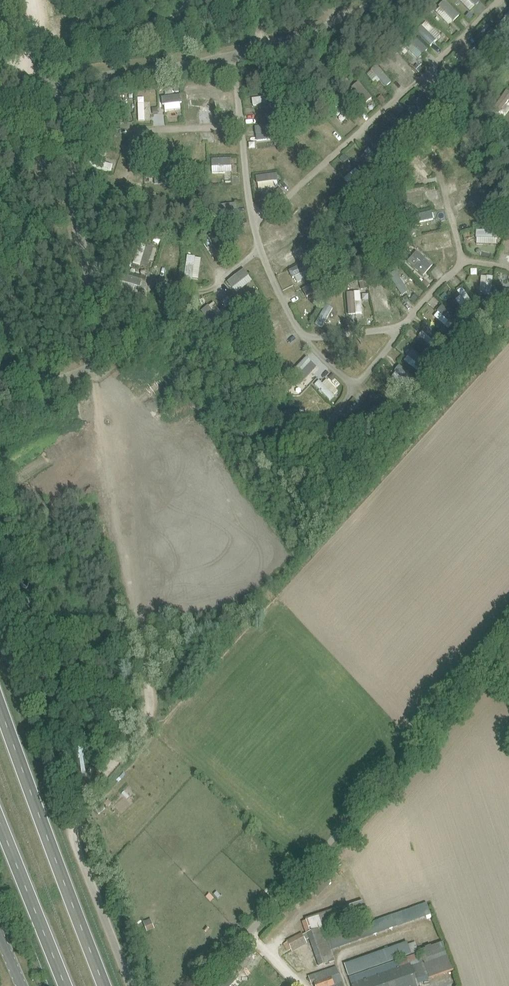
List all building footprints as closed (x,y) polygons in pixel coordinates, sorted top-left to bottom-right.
[(461,15),(447,0),(446,0),(436,10),(449,25),(461,15)] [(470,11),(482,1),(481,0),(460,0),(470,11)] [(432,45),(442,35),(428,22),(423,26),(427,30),(422,35),(432,45)] [(494,49),(503,38),(493,29),(484,39),(494,49)] [(419,58),(429,48),(420,40),(411,50),(419,58)] [(481,42),(477,46),(482,51),(486,46),(481,42)] [(475,47),(470,52),(481,64),(487,59),(475,47)] [(417,64),(414,67),(420,72),(423,69),(417,64)] [(382,90),(392,81),(379,65),(368,74),(382,90)] [(458,68),(453,72),(461,81),(466,76),(458,68)] [(413,69),(409,73),(414,77),(418,73),(413,69)] [(444,85),(452,94),(457,90),(450,81),(444,85)] [(363,106),(373,97),(359,82),(349,91),(363,106)] [(229,98),(229,86),(207,87),(207,94),(219,94),(220,99),(229,98)] [(164,95),(164,109),(182,109),(181,95),(164,95)] [(408,131),(415,124),(404,113),(397,120),(408,131)] [(332,122),(322,131),(330,140),(337,134),(342,139),(345,136),(332,122)] [(274,139),(273,124),(256,125),(257,140),(274,139)] [(389,145),(394,139),(385,131),(380,137),(389,145)] [(228,139),(216,140),(216,145),(211,145),(211,152),(228,152),(228,139)] [(294,146),(304,158),(310,153),(300,141),(294,146)] [(364,154),(373,165),(380,159),(371,148),(364,154)] [(435,151),(431,155),(435,160),(439,157),(435,151)] [(232,157),(211,158),(212,172),(233,171),(232,157)] [(350,171),(354,166),(349,162),(345,167),(350,171)] [(357,167),(344,176),(351,187),(365,177),(357,167)] [(415,181),(424,177),(420,170),(411,174),(415,181)] [(274,179),(278,179),(278,173),(257,174),(258,188),(274,187),(274,179)] [(339,179),(333,182),(341,196),(347,193),(339,179)] [(280,187),(275,192),(279,196),(284,192),(280,187)] [(426,190),(406,190),(406,202),(427,201),(426,190)] [(316,193),(310,198),(324,215),(330,210),(316,193)] [(218,204),(219,218),(237,218),(237,203),(218,204)] [(330,212),(327,216),(332,221),(336,218),(330,212)] [(284,235),(289,238),(293,231),(280,223),(273,234),(282,239),(284,235)] [(477,243),(497,244),(497,230),(477,230),(477,243)] [(421,236),(424,249),(446,244),(443,231),(421,236)] [(287,262),(306,251),(299,239),(280,250),(287,262)] [(165,241),(165,248),(180,249),(181,242),(165,241)] [(148,266),(154,247),(143,244),(137,263),(148,266)] [(423,277),(434,265),(417,249),(406,261),(423,277)] [(287,271),(295,284),(313,274),(306,261),(287,271)] [(228,281),(236,293),(254,280),(245,268),(228,281)] [(481,292),(493,293),(494,275),(481,275),(481,292)] [(425,280),(422,284),(427,289),(430,285),(425,280)] [(385,309),(382,298),(387,297),(385,286),(371,289),(376,311),(385,309)] [(464,286),(458,290),(460,296),(456,298),(462,309),(473,303),(464,286)] [(362,291),(348,291),(348,315),(362,315),(362,291)] [(214,301),(202,310),(214,326),(226,317),(214,301)] [(442,305),(433,317),(454,331),(458,325),(455,322),(459,316),(442,305)] [(227,318),(222,322),(226,328),(231,324),(227,318)] [(427,325),(419,335),(435,348),(443,338),(427,325)] [(418,362),(423,357),(414,349),(404,359),(418,372),(423,367),(418,362)] [(333,372),(329,377),(332,380),(337,376),(333,372)] [(320,379),(315,384),(330,400),(339,390),(327,378),(323,383),(320,379)] [(384,383),(380,387),(394,398),(398,393),(384,383)] [(306,920),(302,922),(306,932),(307,932),(310,939),(319,965),(335,959),(331,949),(327,938),(323,928),(323,927),(310,931),(306,920)] [(304,933),(284,940),(288,951),(308,944),(304,933)] [(408,942),(345,964),(349,975),(419,951),(416,941),(409,943),(408,942)] [(420,950),(430,975),(431,977),(436,975),(453,970),(451,964),(443,942),(420,950)] [(232,974),(256,950),(252,947),(215,985),(229,985),(237,978),(232,974)] [(349,977),(353,985),(420,985),(417,979),(413,966),(422,963),(419,953),(349,977)] [(309,976),(312,984),(315,983),(316,985),(334,985),(336,985),(332,976),(339,973),(337,966),(309,976)]
